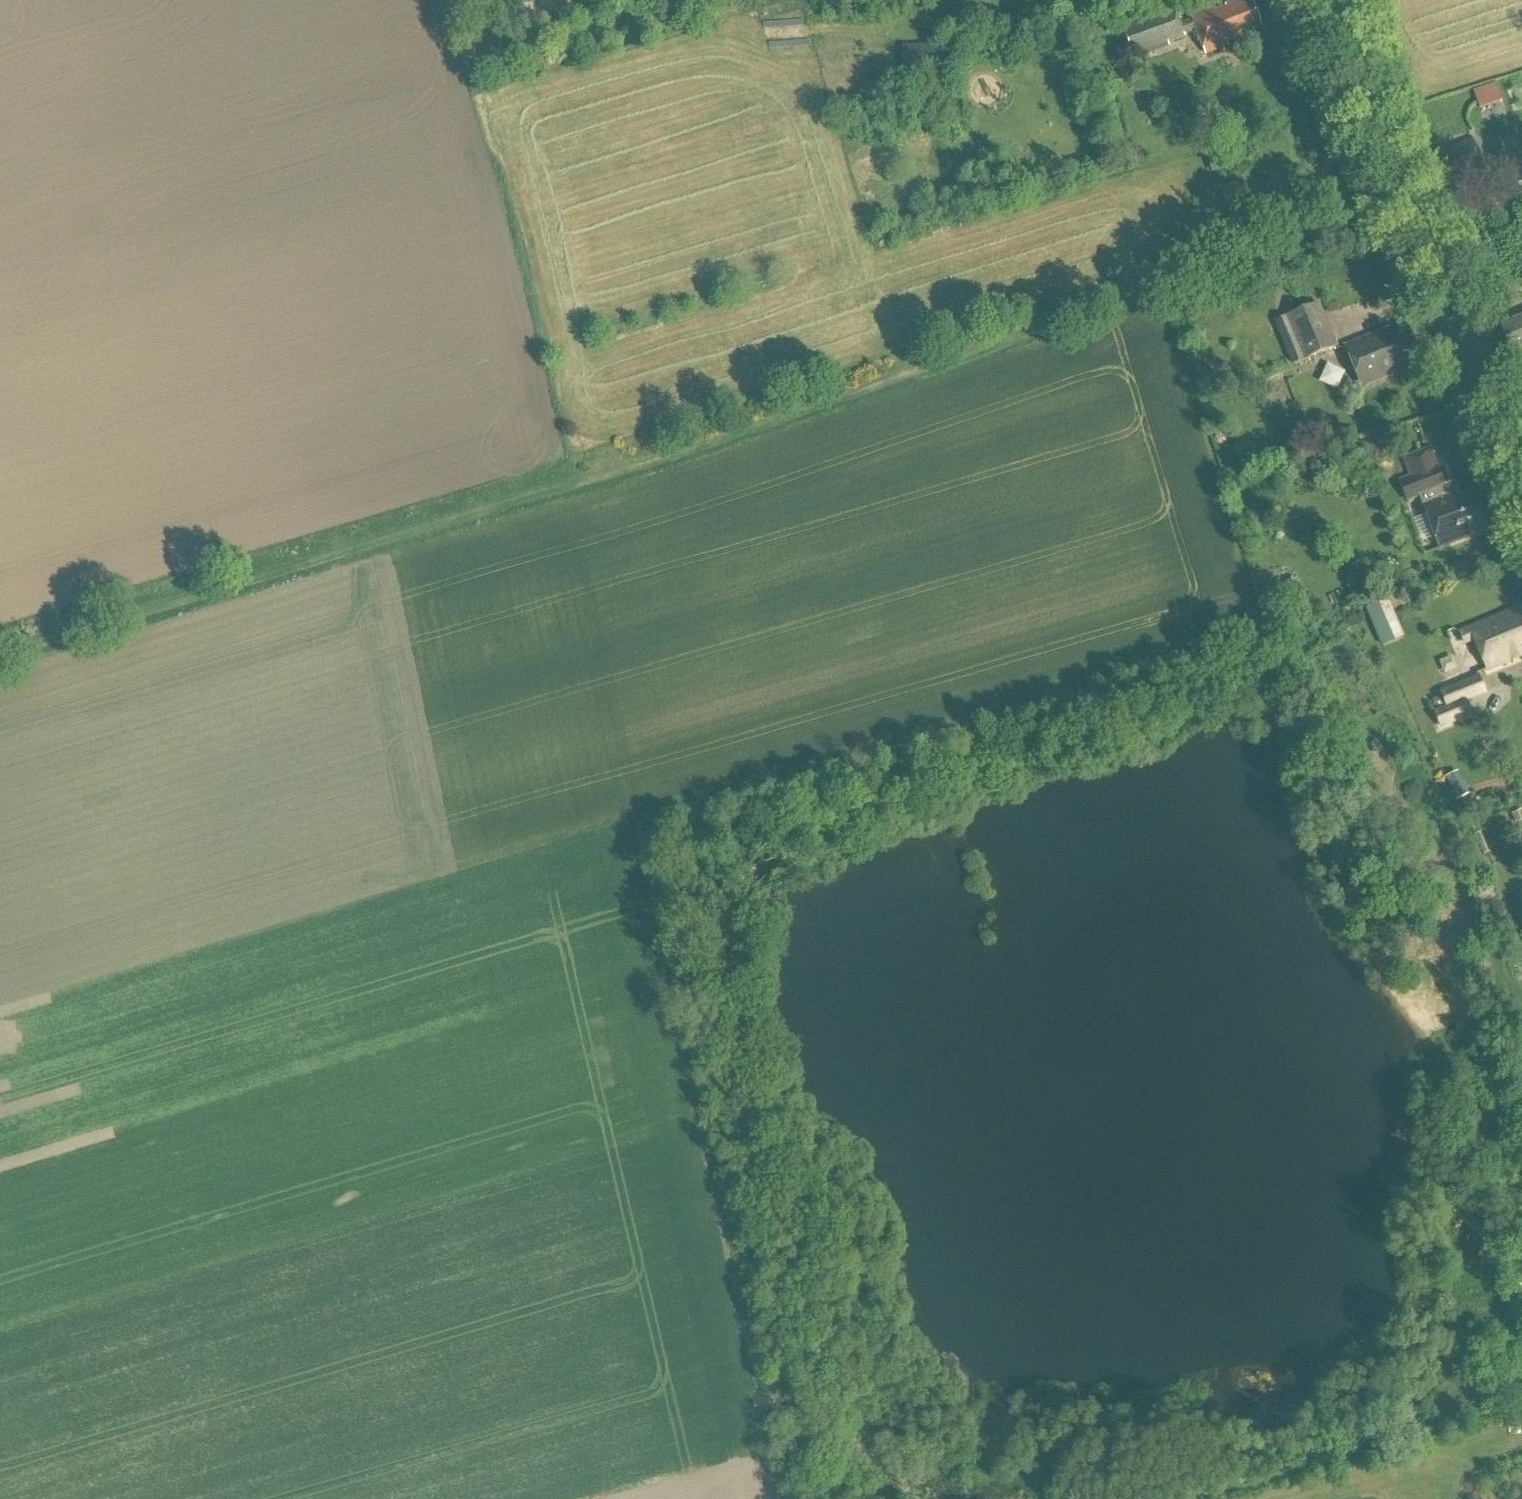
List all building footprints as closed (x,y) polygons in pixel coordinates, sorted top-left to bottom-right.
[(1116,35),(1126,62),(1185,40),(1184,37),(1197,33),(1205,54),(1229,46),(1226,39),(1238,35),(1240,41),(1257,35),(1254,27),(1261,25),(1252,0),(1239,0),(1192,17),(1193,20),(1180,25),(1176,14),(1116,35)] [(1474,92),(1480,109),(1503,102),(1497,84),(1474,92)] [(1483,174),(1469,141),(1428,159),(1442,192),(1483,174)] [(1285,318),(1275,322),(1284,347),(1295,343),(1302,362),(1337,350),(1318,304),(1285,318)] [(1499,327),(1509,352),(1521,346),(1521,318),(1499,327)] [(1420,361),(1407,328),(1391,334),(1389,328),(1344,347),(1361,389),(1362,387),(1406,369),(1405,367),(1420,361)] [(1363,444),(1358,456),(1376,463),(1381,451),(1363,444)] [(1407,502),(1425,495),(1442,489),(1446,488),(1432,450),(1392,464),(1407,502)] [(1442,489),(1425,495),(1427,502),(1423,503),(1439,549),(1487,531),(1472,490),(1448,499),(1447,495),(1445,495),(1442,489)] [(1367,610),(1379,642),(1390,638),(1377,606),(1367,610)] [(1476,643),(1487,669),(1521,655),(1521,618),(1518,620),(1514,611),(1458,634),(1464,648),(1476,643)] [(1447,708),(1434,714),(1441,731),(1471,719),(1464,701),(1483,693),(1476,678),(1441,693),(1447,708)] [(1452,791),(1457,803),(1469,798),(1464,786),(1452,791)] [(1513,814),(1517,824),(1521,822),(1521,811),(1513,814)] [(1510,869),(1521,866),(1521,858),(1518,859),(1516,853),(1512,854),(1514,860),(1508,861),(1510,869)]
